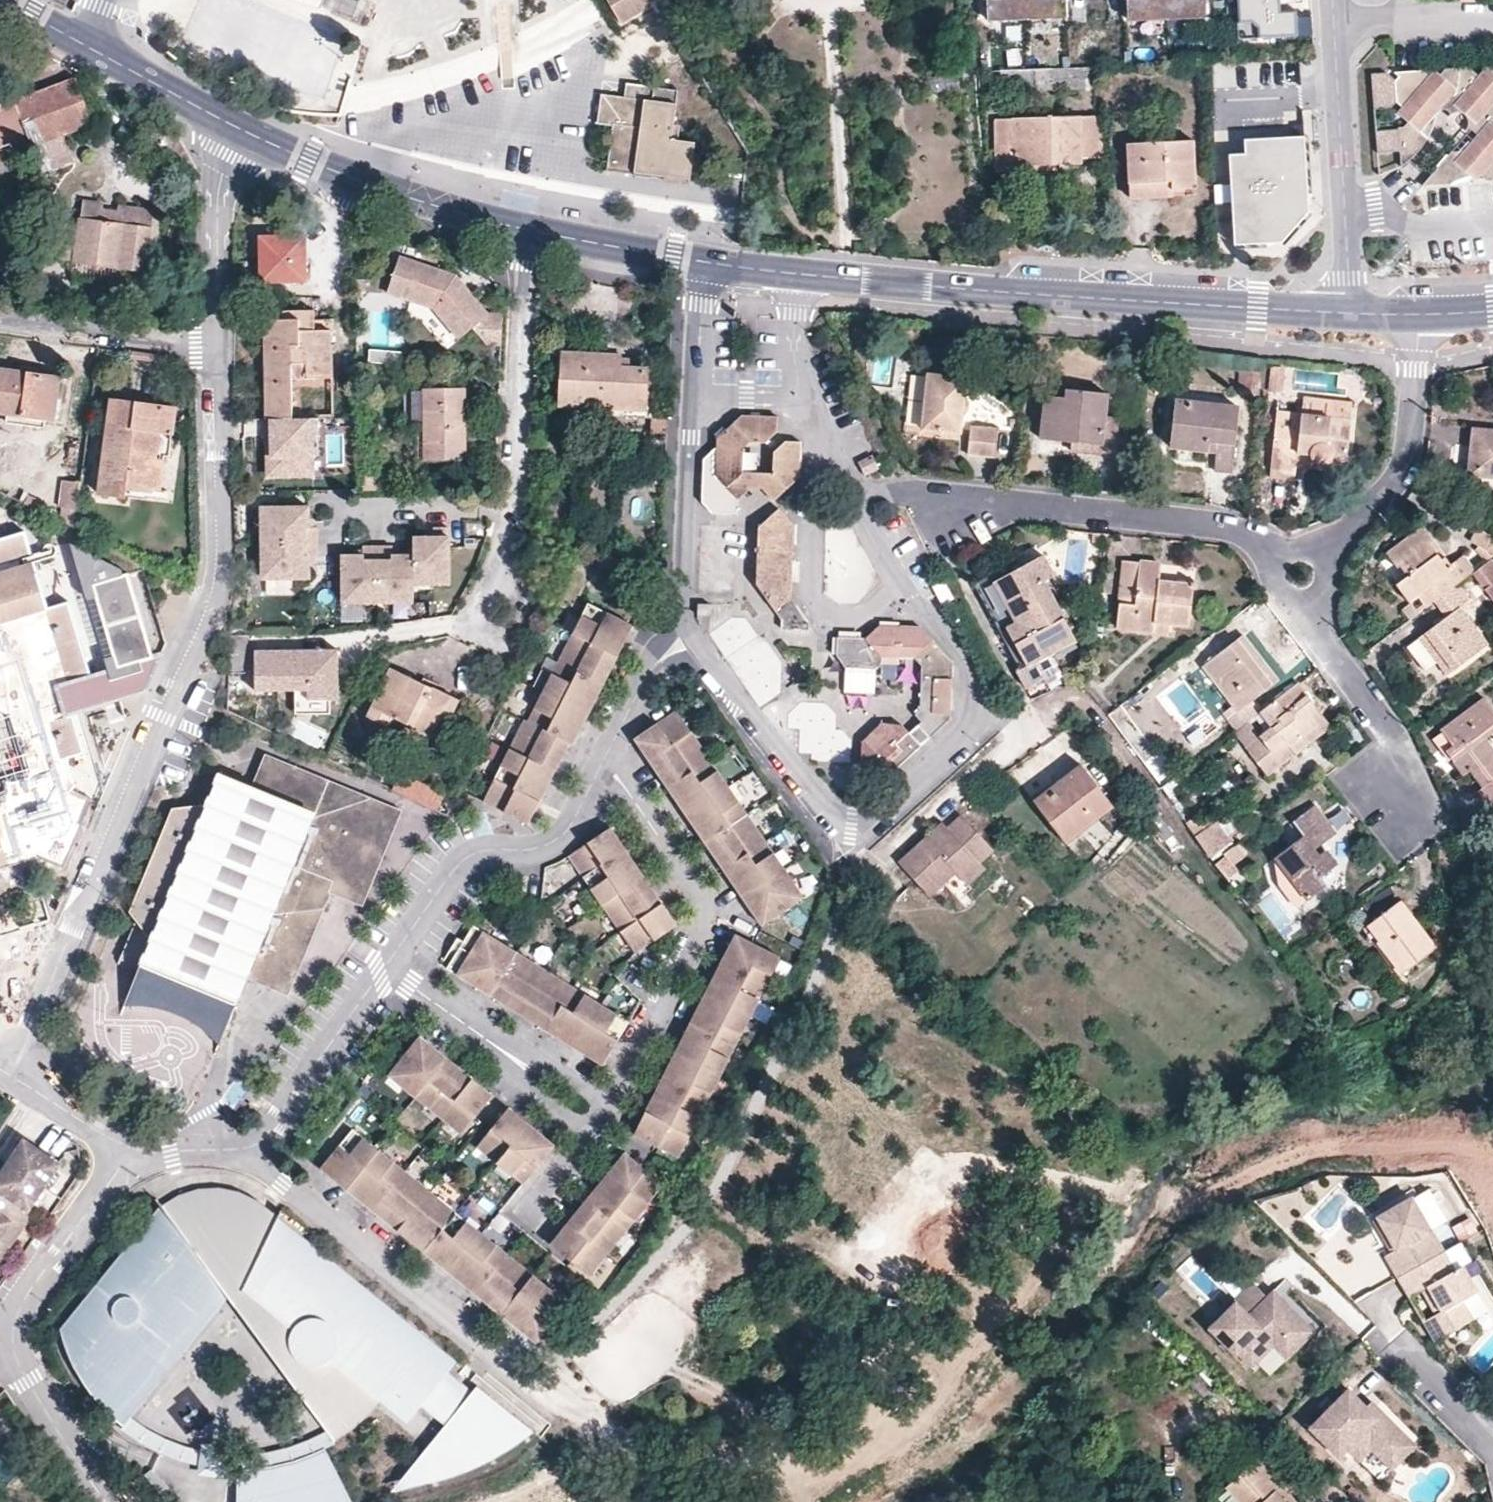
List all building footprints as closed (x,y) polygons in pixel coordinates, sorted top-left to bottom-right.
[(50,1),(63,8),(68,11),(69,11),(71,12),(72,11),(73,10),(75,8),(77,0),(49,0),(50,1)] [(649,0),(602,0),(614,20),(618,24),(652,3),(649,0)] [(993,26),(1072,23),(1071,0),(992,0),(993,26)] [(1130,25),(1210,22),(1209,0),(1130,0),(1130,25)] [(1256,29),(1257,39),(1297,37),(1295,10),(1279,11),(1272,12),(1271,0),(1236,0),(1238,24),(1251,23),(1256,29)] [(1251,23),(1238,24),(1239,40),(1257,39),(1256,29),(1251,23)] [(1296,82),(1296,63),(1214,65),(1214,84),(1296,82)] [(1486,66),(1477,75),(1466,68),(1444,69),(1438,74),(1432,69),(1393,72),(1393,75),(1396,77),(1392,81),(1393,102),(1400,107),(1395,113),(1404,121),(1400,126),(1396,127),(1396,129),(1398,151),(1399,167),(1410,159),(1417,152),(1424,143),(1429,134),(1435,121),(1435,116),(1436,112),(1442,111),(1447,112),(1450,115),(1455,112),(1465,121),(1467,132),(1421,186),(1453,183),(1457,180),(1461,179),(1465,176),(1473,181),(1481,177),(1485,181),(1492,180),(1492,66),(1486,66)] [(1101,90),(1099,69),(1051,70),(1053,89),(1101,90)] [(1051,70),(998,72),(999,89),(1053,89),(1051,70)] [(1393,102),(1392,81),(1386,72),(1371,73),(1373,108),(1390,107),(1393,102)] [(626,84),(625,96),(648,98),(650,86),(626,84)] [(76,85),(15,106),(30,149),(31,151),(32,151),(61,140),(92,129),(76,85)] [(676,89),(650,86),(648,98),(625,96),(599,93),(595,124),(611,125),(606,169),(635,172),(635,167),(647,168),(654,169),(662,170),(697,174),(699,156),(691,155),(692,142),(671,139),(676,89)] [(15,106),(0,112),(0,143),(6,140),(12,155),(30,149),(15,106)] [(1107,155),(1103,117),(993,121),(995,164),(1063,162),(1080,162),(1080,156),(1107,155)] [(1398,151),(1396,129),(1374,130),(1375,152),(1398,151)] [(162,135),(154,141),(160,150),(165,147),(168,145),(162,135)] [(1308,215),(1304,136),(1299,136),(1244,139),(1244,153),(1228,154),(1233,245),(1282,243),(1308,215)] [(61,140),(32,151),(37,166),(66,155),(61,140)] [(1193,188),(1191,141),(1125,145),(1128,185),(1169,184),(1170,189),(1193,188)] [(1063,162),(995,164),(996,171),(1063,171),(1063,162)] [(1170,196),(1170,189),(1169,184),(1128,185),(1128,198),(1170,196)] [(146,271),(153,212),(116,207),(116,211),(101,209),(102,205),(82,202),(74,262),(146,271)] [(305,279),(304,234),(259,235),(260,280),(305,279)] [(451,273),(397,255),(385,291),(431,306),(446,326),(454,320),(463,332),(469,327),(482,344),(484,346),(500,347),(501,318),(487,317),(462,284),(457,288),(452,281),(449,278),(451,273)] [(462,284),(453,273),(451,273),(449,278),(452,281),(457,288),(462,284)] [(364,290),(364,278),(354,278),(355,290),(364,290)] [(282,308),(282,318),(296,318),(298,327),(313,328),(314,308),(282,308)] [(330,329),(313,328),(298,327),(296,318),(282,318),(263,319),(266,416),(268,416),(291,415),(292,377),(329,375),(330,329)] [(463,332),(454,320),(446,326),(455,338),(463,332)] [(401,364),(401,349),(371,349),(371,361),(401,364)] [(645,410),(648,365),(621,364),(621,352),(563,349),(559,404),(645,410)] [(1256,389),(1258,366),(1239,364),(1237,387),(1256,389)] [(1281,392),(1284,370),(1270,368),(1268,391),(1281,392)] [(57,377),(0,370),(0,412),(51,420),(57,377)] [(959,425),(965,376),(925,373),(919,428),(959,432),(967,433),(966,453),(982,454),(995,455),(997,428),(968,425),(959,425)] [(465,387),(424,388),(422,388),(423,423),(423,457),(466,457),(465,387)] [(405,423),(423,423),(422,388),(404,389),(405,423)] [(1105,416),(1107,392),(1064,388),(1063,398),(1043,395),(1038,437),(1072,440),(1071,450),(1114,455),(1119,418),(1105,416)] [(1235,445),(1239,405),(1176,398),(1170,447),(1208,451),(1217,452),(1215,471),(1223,472),(1232,473),(1235,445)] [(1342,460),(1349,404),(1302,398),(1301,413),(1276,410),(1271,452),(1268,478),(1294,481),(1297,463),(1309,465),(1310,456),(1310,460),(1311,462),(1313,464),(1316,467),(1320,468),(1322,468),(1324,468),(1326,467),(1329,466),(1330,464),(1332,463),(1334,459),(1342,460)] [(169,458),(173,409),(111,400),(99,492),(125,495),(126,487),(158,491),(162,458),(169,458)] [(798,476),(799,441),(785,440),(773,450),(772,471),(743,470),(742,447),(749,442),(763,442),(776,430),(777,415),(741,413),(716,437),(716,446),(702,457),(701,502),(711,511),(735,512),(736,498),(748,488),(761,488),(773,499),(798,476)] [(319,471),(318,414),(291,415),(268,416),(269,472),(319,471)] [(1470,427),(1469,439),(1465,478),(1492,480),(1492,429),(1470,427)] [(867,476),(882,468),(875,455),(860,463),(867,476)] [(73,534),(81,481),(63,479),(60,504),(62,504),(59,528),(73,534)] [(25,502),(54,509),(59,488),(29,482),(25,502)] [(261,506),(261,576),(309,576),(309,556),(317,556),(317,526),(309,526),(309,506),(261,506)] [(793,524),(778,507),(757,525),(756,584),(782,622),(782,626),(807,627),(807,622),(791,598),(793,524)] [(1475,572),(1476,572),(1463,556),(1451,565),(1423,528),(1390,553),(1408,577),(1397,585),(1411,603),(1402,609),(1410,620),(1435,602),(1459,584),(1475,572)] [(362,556),(341,556),(341,603),(412,603),(412,585),(448,585),(448,530),(432,530),(432,538),(412,538),(412,556),(391,556),(391,547),(362,547),(362,556)] [(1478,530),(1474,537),(1470,543),(1478,547),(1476,551),(1488,560),(1492,556),(1492,538),(1478,530)] [(35,577),(22,533),(0,539),(0,587),(35,577)] [(110,680),(119,677),(80,548),(68,541),(106,669),(110,680)] [(80,548),(119,677),(141,670),(138,661),(152,657),(126,572),(121,574),(119,569),(80,548)] [(1041,554),(991,582),(984,586),(1005,625),(1004,625),(1025,665),(1016,670),(1026,687),(1059,669),(1049,652),(1072,639),(1042,580),(1052,575),(1041,554)] [(1187,626),(1191,582),(1157,579),(1159,563),(1138,561),(1138,562),(1129,561),(1121,560),(1117,601),(1114,629),(1152,633),(1167,634),(1168,624),(1187,626)] [(1492,560),(1476,572),(1475,572),(1492,597),(1492,561),(1492,560)] [(35,577),(0,587),(0,624),(45,610),(35,577)] [(953,599),(943,580),(932,586),(942,605),(953,599)] [(1474,606),(1459,584),(1435,602),(1446,618),(1420,638),(1448,675),(1488,645),(1464,614),(1474,606)] [(632,622),(586,600),(527,719),(522,716),(480,799),(505,812),(508,808),(515,811),(513,815),(527,823),(542,791),(538,788),(542,780),(547,783),(560,755),(555,752),(558,746),(563,748),(567,739),(572,742),(576,734),(571,731),(575,723),(580,725),(594,697),(590,694),(594,686),(598,688),(605,675),(601,673),(606,662),(610,664),(623,640),(619,637),(623,629),(628,631),(632,622)] [(68,603),(45,610),(0,624),(0,710),(9,715),(26,773),(2,781),(5,791),(0,793),(0,865),(26,858),(22,841),(60,829),(51,797),(68,791),(72,784),(64,758),(80,753),(69,714),(67,715),(57,685),(89,675),(68,603)] [(711,615),(711,604),(698,603),(697,614),(711,615)] [(789,686),(743,613),(711,633),(757,706),(789,686)] [(863,637),(837,636),(836,654),(845,665),(872,667),(879,661),(880,656),(913,657),(920,666),(918,709),(913,713),(921,723),(918,726),(909,733),(901,724),(881,723),(860,741),(860,762),(880,782),(922,745),(929,737),(947,718),(949,659),(918,627),(878,624),(863,637)] [(1253,699),(1279,681),(1244,635),(1203,666),(1233,706),(1223,713),(1237,731),(1249,722),(1260,714),(1263,711),(1258,706),(1253,699)] [(336,697),(336,648),(252,648),(253,689),(293,688),(305,688),(305,698),(328,697),(336,697)] [(89,675),(57,685),(67,715),(69,714),(148,689),(160,655),(152,657),(138,661),(141,670),(119,677),(110,680),(106,669),(89,675)] [(388,726),(393,718),(395,712),(434,731),(443,711),(450,715),(458,698),(431,684),(430,687),(388,667),(365,714),(388,726)] [(1332,729),(1297,684),(1263,711),(1260,714),(1249,722),(1237,731),(1233,734),(1268,779),(1332,729)] [(328,712),(328,697),(305,698),(305,688),(293,688),(293,712),(328,712)] [(1484,700),(1431,740),(1450,766),(1453,763),(1463,777),(1470,773),(1482,788),(1476,793),(1489,812),(1492,810),(1492,748),(1487,740),(1492,736),(1492,712),(1484,700)] [(803,894),(676,707),(634,736),(656,771),(661,768),(665,775),(661,778),(672,792),(676,789),(680,797),(676,799),(693,824),(697,821),(703,829),(699,832),(709,847),(713,845),(718,854),(714,857),(728,875),(732,872),(736,880),(733,882),(749,906),(753,904),(759,911),(754,915),(761,923),(803,894)] [(431,736),(434,731),(395,712),(393,718),(431,736)] [(361,902),(400,810),(337,784),(265,754),(251,788),(216,773),(205,802),(170,807),(129,909),(134,917),(117,956),(139,964),(124,999),(134,1000),(145,1000),(158,1002),(168,1006),(179,1010),(198,1020),(209,1029),(217,1039),(244,976),(285,992),(314,925),(329,889),(361,902)] [(1111,808),(1080,766),(1072,772),(1060,782),(1035,801),(1067,842),(1111,808)] [(397,776),(389,791),(434,812),(442,796),(397,776)] [(22,841),(26,858),(37,854),(60,867),(87,801),(68,791),(51,797),(60,829),(22,841)] [(1175,806),(1214,863),(1226,854),(1239,845),(1251,835),(1245,828),(1232,838),(1219,821),(1212,825),(1202,813),(1198,816),(1185,799),(1175,806)] [(1306,836),(1275,858),(1305,900),(1324,886),(1319,879),(1337,866),(1326,851),(1324,853),(1319,847),(1337,833),(1329,823),(1316,806),(1295,822),(1306,836)] [(926,834),(897,860),(928,894),(954,870),(965,883),(983,866),(981,863),(994,850),(958,815),(953,820),(946,826),(941,820),(926,834)] [(628,853),(609,825),(596,834),(599,838),(591,843),(588,839),(566,854),(568,857),(582,877),(603,907),(620,932),(634,951),(655,937),(653,932),(661,927),(663,931),(676,922),(657,894),(652,897),(647,889),(651,886),(634,862),(630,864),(624,856),(628,853)] [(1228,857),(1230,856),(1235,865),(1247,855),(1239,845),(1226,854),(1228,857)] [(1214,863),(1228,881),(1239,872),(1235,865),(1230,856),(1228,857),(1226,854),(1214,863)] [(1406,911),(1400,903),(1369,927),(1403,974),(1435,949),(1406,911)] [(602,1064),(628,1020),(603,1005),(575,988),(546,970),(515,951),(483,931),(471,924),(444,968),(466,981),(468,977),(476,983),(474,986),(495,1000),(498,996),(506,1001),(504,1005),(529,1020),(531,1017),(539,1021),(536,1025),(551,1034),(553,1030),(562,1035),(559,1039),(585,1054),(587,1051),(594,1055),(592,1059),(602,1064)] [(678,1157),(781,955),(734,932),(727,945),(732,948),(728,956),(723,954),(715,970),(720,972),(716,980),(711,978),(697,1004),(703,1007),(697,1015),(693,1012),(686,1029),(690,1032),(687,1039),(681,1036),(668,1064),(673,1066),(669,1075),(663,1072),(656,1087),(660,1090),(657,1098),(652,1095),(632,1134),(648,1141),(650,1137),(658,1141),(656,1146),(678,1157)] [(458,1134),(490,1093),(464,1073),(461,1077),(453,1071),(455,1066),(432,1048),(429,1051),(423,1046),(425,1042),(418,1036),(386,1075),(458,1134)] [(521,1185),(553,1145),(545,1139),(542,1143),(535,1137),(538,1133),(506,1107),(475,1147),(521,1185)] [(536,1344),(565,1304),(349,1130),(317,1168),(326,1175),(329,1171),(335,1176),(333,1181),(357,1199),(360,1196),(366,1201),(363,1205),(378,1216),(381,1213),(388,1218),(385,1222),(408,1241),(412,1237),(418,1242),(415,1247),(429,1259),(433,1254),(441,1261),(437,1265),(460,1283),(463,1279),(470,1284),(467,1288),(485,1304),(488,1299),(496,1305),(493,1309),(505,1319),(508,1315),(524,1328),(520,1332),(536,1344)] [(21,1139),(0,1170),(0,1256),(30,1211),(25,1208),(56,1163),(21,1139)] [(588,1276),(663,1183),(644,1168),(641,1171),(633,1166),(636,1161),(623,1151),(598,1184),(602,1187),(595,1194),(592,1191),(581,1205),(585,1207),(579,1215),(575,1213),(550,1244),(562,1254),(565,1250),(571,1257),(569,1261),(588,1276)] [(169,1200),(162,1205),(165,1210),(173,1205),(186,1199),(201,1195),(216,1195),(234,1199),(251,1207),(247,1214),(268,1228),(272,1221),(276,1214),(256,1201),(237,1192),(218,1188),(198,1189),(182,1193),(169,1200)] [(1425,1188),(1408,1197),(1427,1229),(1444,1219),(1425,1188)] [(268,1228),(247,1214),(251,1207),(234,1199),(216,1195),(201,1195),(186,1199),(173,1205),(165,1210),(162,1205),(159,1202),(56,1326),(64,1352),(70,1365),(77,1373),(87,1384),(94,1393),(109,1410),(129,1423),(217,1316),(230,1299),(276,1339),(276,1345),(277,1353),(281,1362),(289,1370),(300,1375),(310,1375),(321,1372),(323,1370),(325,1369),(331,1361),(340,1368),(330,1380),(360,1406),(371,1394),(373,1396),(404,1421),(418,1405),(430,1415),(443,1426),(391,1492),(426,1483),(446,1477),(458,1473),(470,1469),(488,1460),(505,1450),(518,1441),(522,1438),(528,1433),(474,1388),(472,1391),(465,1399),(454,1389),(440,1378),(443,1373),(272,1221),(268,1228)] [(1408,1197),(1371,1219),(1383,1239),(1387,1236),(1394,1248),(1390,1251),(1384,1255),(1408,1297),(1421,1289),(1435,1313),(1423,1321),(1434,1339),(1471,1317),(1460,1299),(1474,1291),(1458,1265),(1451,1269),(1439,1249),(1427,1229),(1408,1197)] [(452,1363),(278,1209),(276,1214),(272,1221),(443,1373),(446,1370),(452,1363)] [(1448,1224),(1456,1237),(1472,1228),(1464,1214),(1448,1224)] [(502,1243),(512,1225),(497,1216),(487,1234),(502,1243)] [(1383,1239),(1390,1251),(1394,1248),(1387,1236),(1383,1239)] [(1469,1259),(1457,1239),(1439,1249),(1451,1269),(1458,1265),(1469,1259)] [(1250,1368),(1272,1347),(1280,1338),(1288,1346),(1306,1327),(1280,1300),(1273,1308),(1248,1284),(1230,1302),(1233,1305),(1207,1331),(1235,1358),(1237,1355),(1250,1368)] [(1421,1289),(1408,1297),(1423,1321),(1435,1313),(1421,1289)] [(1485,1309),(1474,1291),(1460,1299),(1471,1317),(1485,1309)] [(1312,1334),(1306,1327),(1288,1346),(1280,1338),(1272,1347),(1286,1361),(1312,1334)] [(465,1399),(472,1391),(446,1370),(443,1373),(440,1378),(454,1389),(465,1399)] [(1345,1452),(1356,1462),(1375,1445),(1389,1458),(1408,1441),(1383,1417),(1378,1421),(1345,1389),(1308,1427),(1338,1459),(1345,1452)] [(1413,1447),(1408,1441),(1389,1458),(1375,1445),(1356,1462),(1366,1472),(1378,1460),(1389,1471),(1413,1447)] [(23,1475),(3,1449),(0,1452),(0,1478),(7,1487),(23,1475)] [(204,1449),(200,1468),(218,1471),(222,1453),(204,1449)] [(326,1459),(308,1467),(297,1471),(286,1474),(274,1476),(257,1478),(242,1478),(242,1501),(348,1501),(346,1498),(326,1459)] [(1258,1459),(1226,1488),(1238,1501),(1286,1501),(1277,1492),(1282,1486),(1258,1459)] [(1282,1486),(1277,1492),(1286,1501),(1296,1501),(1282,1486)]
